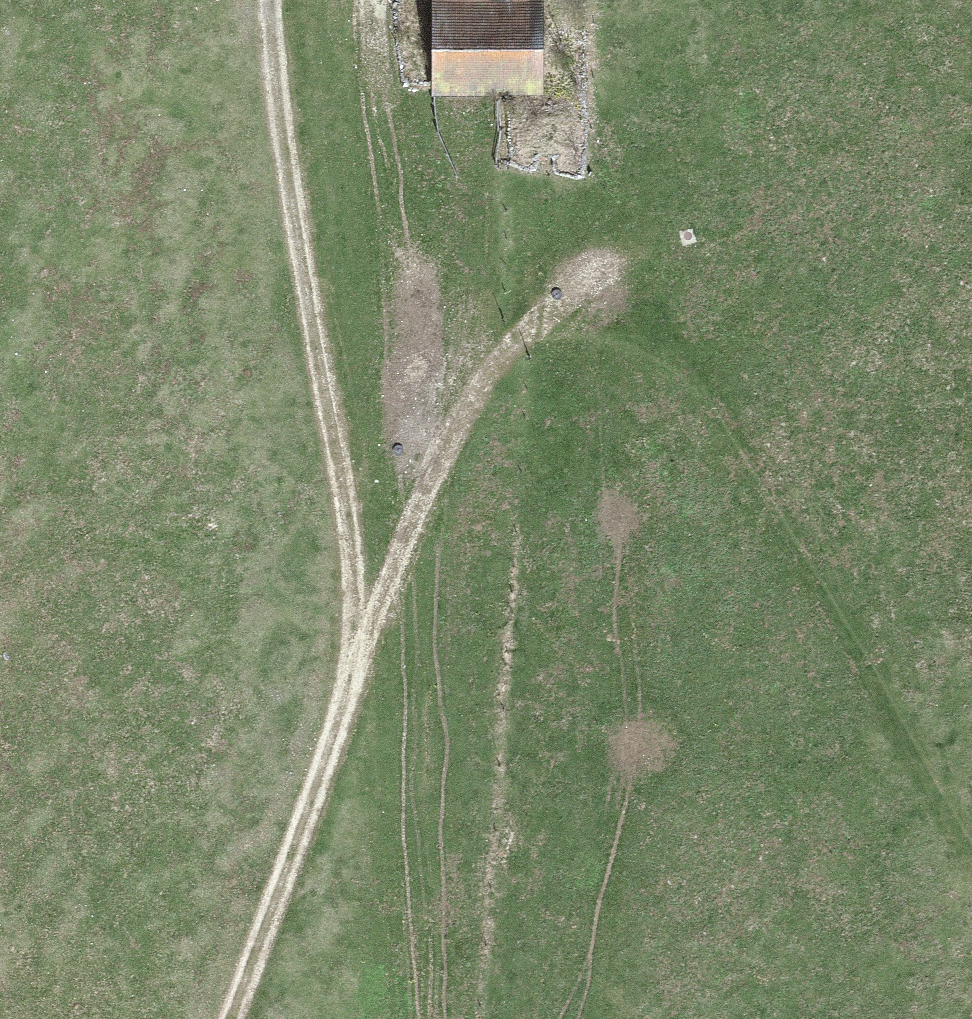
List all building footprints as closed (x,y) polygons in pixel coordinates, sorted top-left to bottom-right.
[(420,70),(525,70),(525,0),(420,0),(420,70)]
